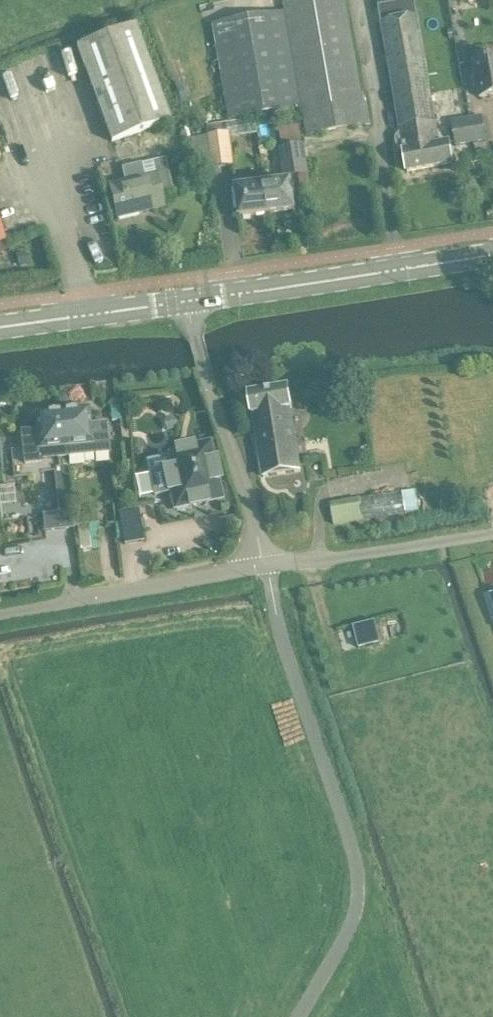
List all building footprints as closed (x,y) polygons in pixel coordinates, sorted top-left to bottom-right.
[(363,103),(345,0),(311,0),(284,5),(286,13),(213,26),(230,121),(302,108),(307,136),(370,125),(366,102),(363,103)] [(378,3),(381,21),(416,15),(414,0),(397,0),(378,3)] [(416,15),(381,21),(399,127),(434,121),(416,15)] [(135,26),(76,48),(111,144),(170,122),(135,26)] [(475,63),(481,99),(492,97),(492,59),(475,63)] [(481,117),(469,119),(474,143),(485,141),(481,117)] [(257,120),(259,131),(271,130),(269,119),(257,120)] [(469,119),(453,122),(457,145),(474,143),(469,119)] [(257,120),(209,126),(210,137),(228,135),(229,138),(259,134),(259,131),(257,120)] [(400,134),(396,140),(397,147),(402,150),(406,173),(454,165),(450,142),(438,144),(434,121),(399,127),(400,134)] [(228,135),(210,137),(214,169),(232,166),(229,138),(228,135)] [(304,146),(278,150),(282,180),(309,176),(304,146)] [(117,220),(164,209),(161,196),(173,193),(165,159),(152,162),(155,172),(144,175),(141,163),(121,168),(125,182),(109,185),(117,220)] [(267,215),(295,212),(291,183),(263,187),(267,215)] [(236,190),(239,219),(267,215),(263,187),(236,190)] [(26,254),(17,257),(21,268),(29,266),(26,254)] [(251,415),(254,415),(264,478),(299,472),(289,409),(291,409),(287,387),(248,393),(251,415)] [(65,412),(62,413),(66,449),(67,459),(83,457),(107,454),(109,454),(106,424),(90,426),(88,410),(79,411),(75,408),(67,409),(65,412)] [(37,432),(21,433),(25,466),(42,464),(42,461),(57,460),(58,467),(54,467),(59,514),(72,513),(67,466),(66,459),(67,459),(66,449),(62,413),(60,413),(56,411),(50,411),(48,414),(35,416),(37,432)] [(163,472),(150,474),(155,496),(167,494),(171,493),(174,510),(204,504),(205,506),(207,505),(205,498),(220,495),(217,483),(220,482),(215,457),(212,458),(209,440),(174,447),(175,452),(168,454),(171,466),(162,467),(163,472)] [(406,514),(403,493),(330,505),(333,525),(365,520),(406,514)] [(143,542),(137,511),(119,514),(124,546),(143,542)] [(226,519),(221,528),(223,535),(236,532),(233,518),(226,519)] [(88,526),(77,527),(80,552),(91,550),(88,526)] [(375,622),(354,627),(359,649),(380,644),(375,622)]
